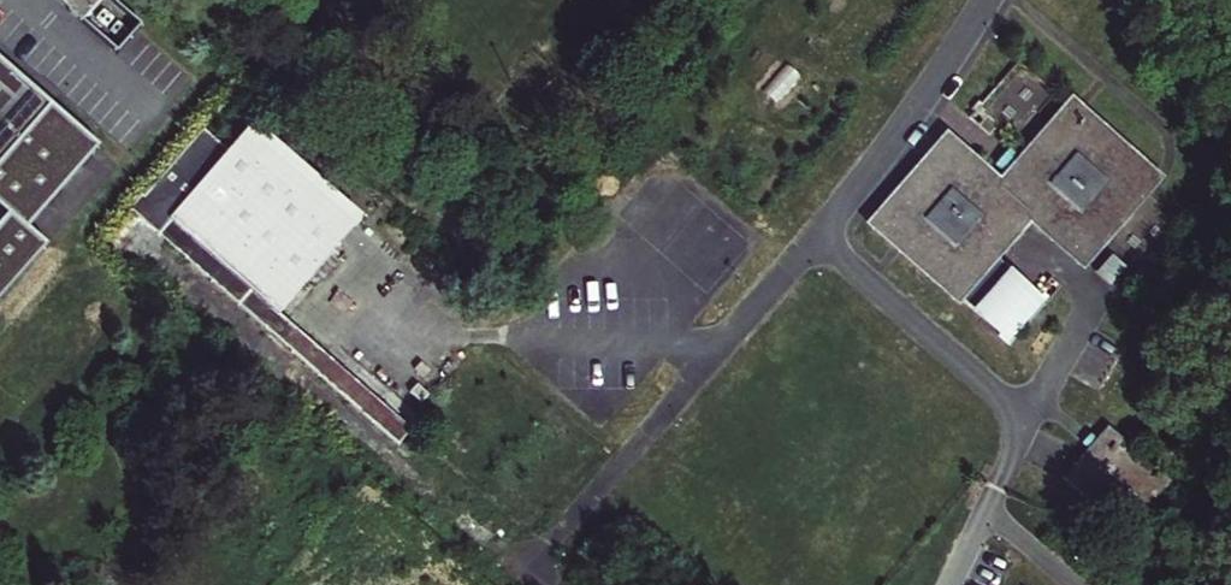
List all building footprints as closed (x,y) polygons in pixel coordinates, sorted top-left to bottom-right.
[(112,0),(57,0),(118,52),(140,25),(112,0)] [(0,61),(0,291),(114,157),(0,61)] [(363,222),(222,104),(123,225),(395,450),(410,430),(283,319),(363,222)] [(946,141),(872,228),(958,303),(1007,345),(1039,308),(990,266),(1028,221),(1080,266),(1155,180),(1070,106),(1000,188),(946,141)] [(1107,431),(1098,441),(1086,455),(1065,479),(1090,501),(1110,478),(1146,509),(1168,483),(1107,431)]
